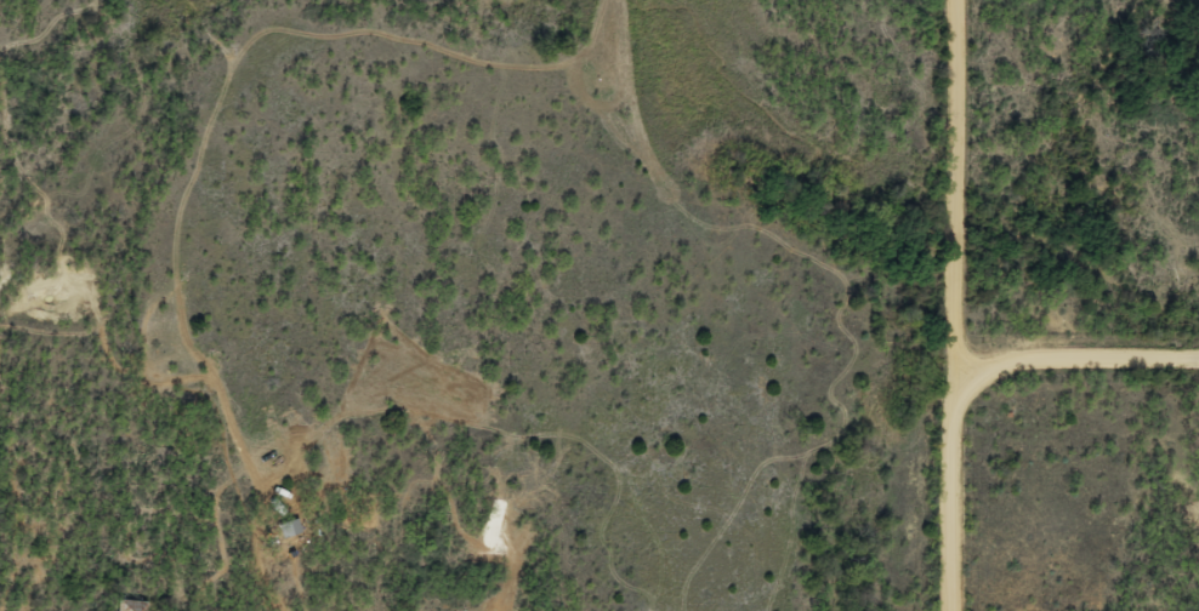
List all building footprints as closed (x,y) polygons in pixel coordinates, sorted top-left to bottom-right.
[(140,600),(112,600),(112,610),(140,610),(140,600)]
